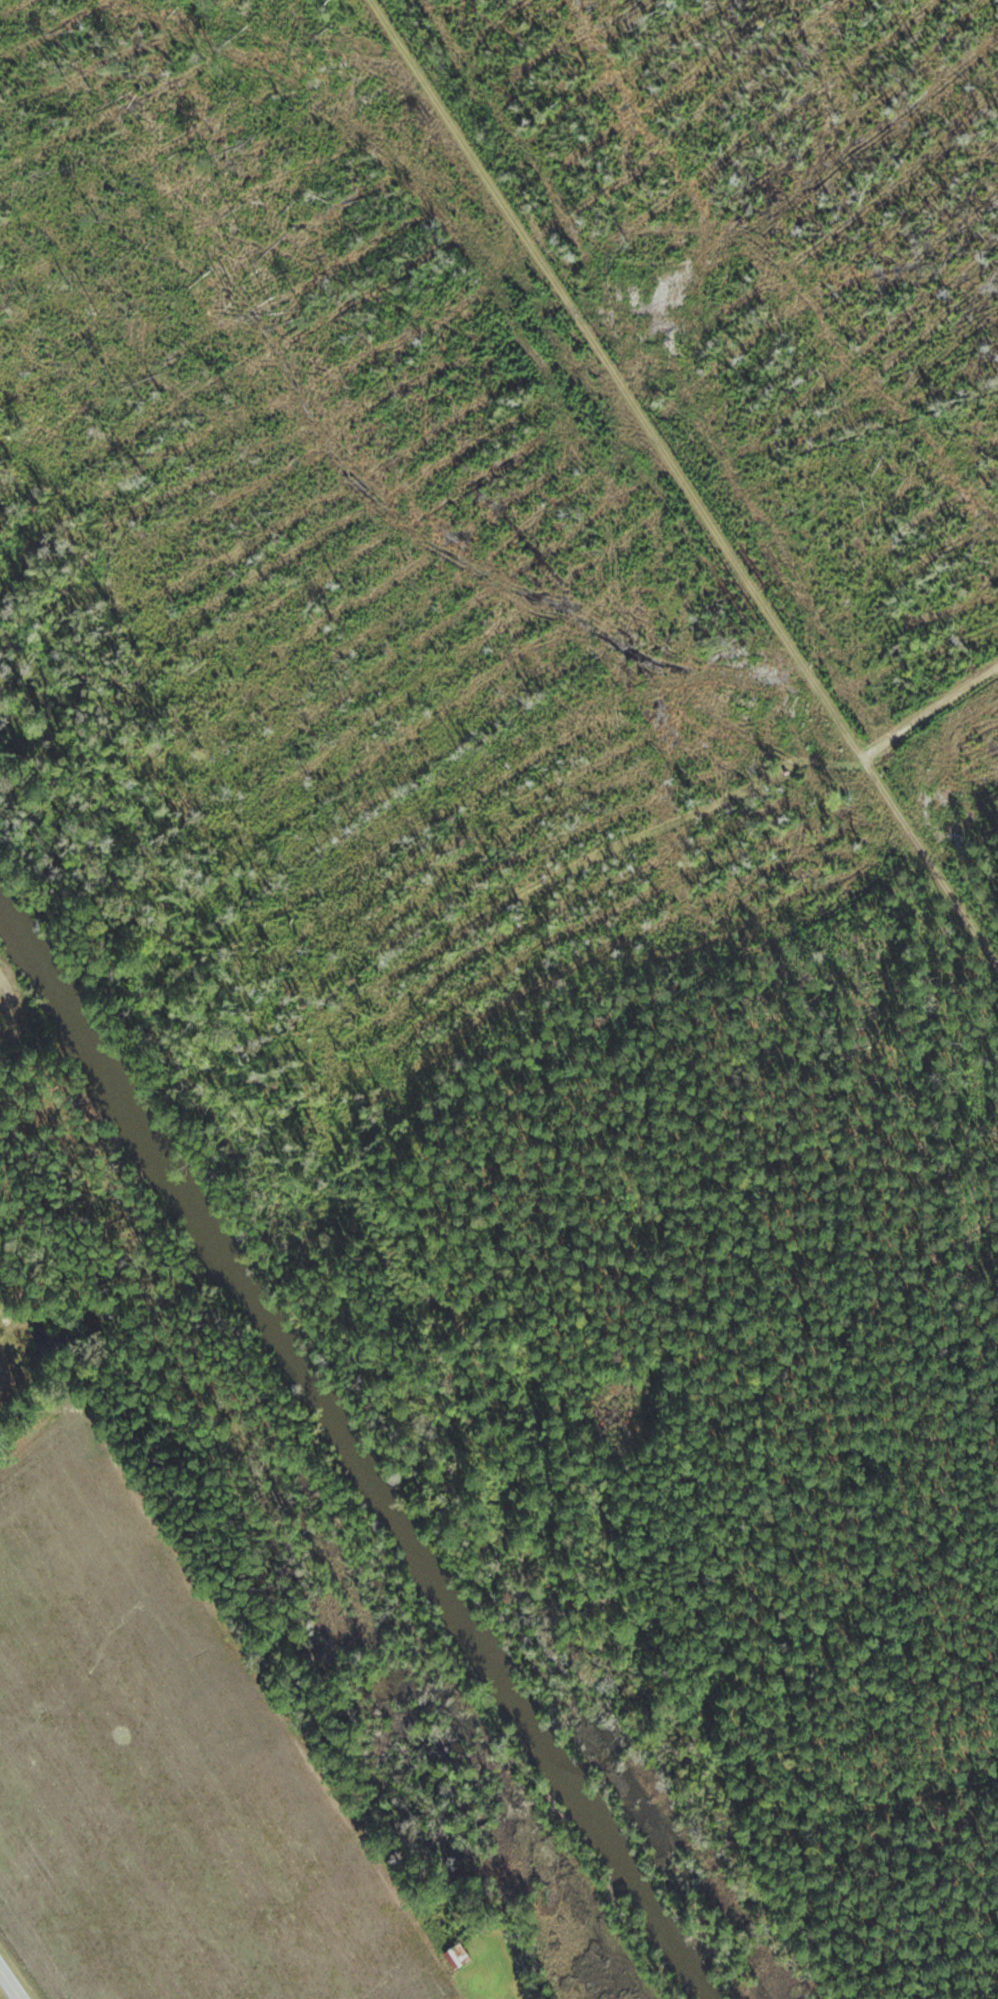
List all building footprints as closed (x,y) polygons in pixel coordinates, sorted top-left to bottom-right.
[(447,1955),(458,1973),(478,1962),(467,1944),(447,1955)]
